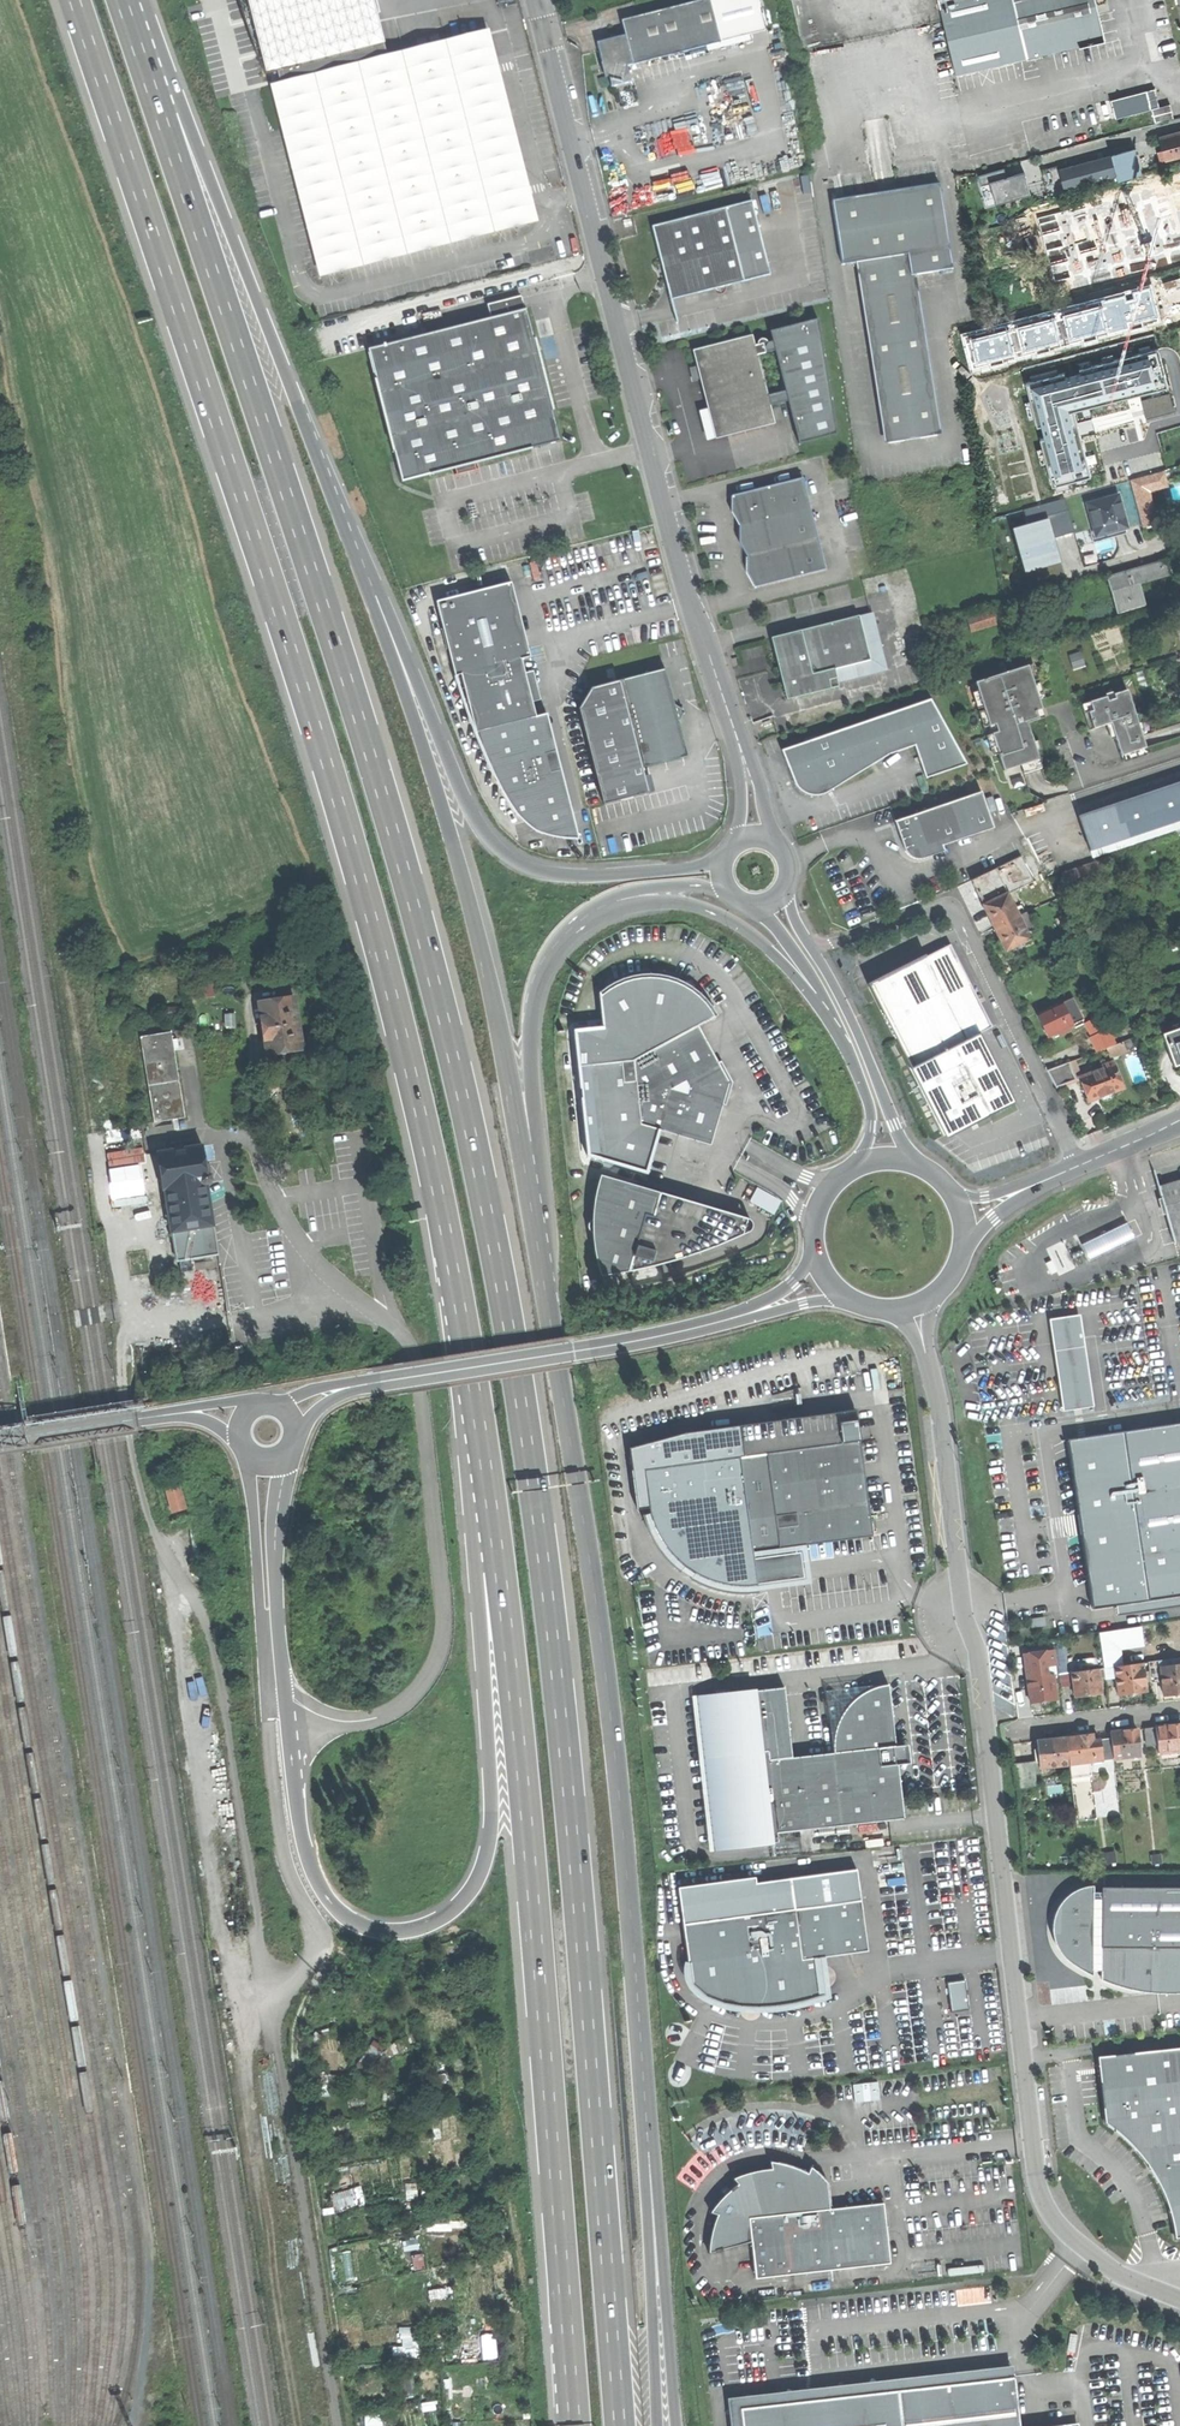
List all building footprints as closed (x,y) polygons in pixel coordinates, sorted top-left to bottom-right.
[(279,69),(291,66),(295,81),(279,84),(281,89),(390,61),(374,0),(262,0),(279,69)] [(604,72),(609,71),(613,87),(632,82),(628,66),(722,42),(712,0),(699,0),(622,19),(626,34),(597,41),(601,57),(604,72)] [(957,74),(1105,40),(1095,0),(939,0),(957,74)] [(486,37),(390,61),(281,89),(279,84),(277,89),(277,107),(279,116),(282,122),(287,127),(324,271),(532,218),(511,135),(504,111),(501,112),(500,107),(503,106),(486,37)] [(1153,89),(1120,97),(1124,115),(1158,107),(1153,89)] [(1110,99),(1115,117),(1124,115),(1120,97),(1110,99)] [(1166,160),(1179,157),(1179,132),(1160,137),(1164,150),(1166,160)] [(1118,175),(1120,180),(1141,174),(1134,150),(1043,175),(1048,194),(1118,175)] [(1160,162),(1166,160),(1164,150),(1157,152),(1160,162)] [(980,173),(988,204),(1030,193),(1024,169),(1004,175),(1002,167),(980,173)] [(1126,210),(1150,206),(1154,229),(1177,225),(1174,206),(1179,205),(1179,182),(1123,190),(1126,210)] [(661,186),(663,192),(674,190),(673,184),(661,186)] [(940,184),(833,201),(843,265),(861,262),(889,443),(938,436),(913,275),(953,269),(942,199),(940,184)] [(752,201),(726,208),(745,281),(771,274),(752,201)] [(726,208),(652,227),(660,257),(667,285),(682,282),(685,296),(714,289),(716,293),(720,294),(723,293),(726,290),(726,286),(745,281),(726,208)] [(623,220),(624,227),(632,226),(630,218),(623,220)] [(1151,285),(961,335),(971,372),(1161,322),(1151,285)] [(528,309),(368,350),(402,482),(473,464),(473,468),(493,462),(492,459),(561,441),(544,373),(528,309)] [(773,341),(756,345),(771,405),(788,401),(799,443),(837,433),(819,318),(771,330),(773,341)] [(705,401),(714,438),(775,423),(771,405),(756,345),(753,335),(692,350),(696,365),(699,378),(705,401)] [(1073,413),(1166,388),(1156,351),(1026,386),(1037,429),(1041,428),(1045,442),(1041,443),(1053,489),(1091,479),(1073,413)] [(691,380),(699,378),(696,365),(688,367),(691,380)] [(755,571),(755,588),(826,571),(803,479),(732,496),(739,510),(739,526),(748,541),(747,557),(755,571)] [(731,513),(739,526),(739,510),(732,496),(731,513)] [(1120,497),(1089,504),(1097,537),(1115,532),(1116,539),(1128,536),(1126,529),(1128,528),(1124,514),(1120,497)] [(1028,524),(1013,529),(1026,573),(1062,562),(1055,537),(1075,532),(1065,499),(1024,510),(1028,524)] [(739,545),(747,557),(748,541),(739,526),(739,537),(739,545)] [(747,574),(755,588),(755,571),(747,557),(747,574)] [(1169,561),(1173,576),(1174,580),(1179,578),(1179,559),(1179,558),(1169,561)] [(1169,561),(1108,579),(1118,614),(1137,608),(1131,588),(1173,576),(1169,561)] [(511,583),(435,602),(455,676),(461,674),(475,733),(535,716),(532,702),(524,673),(520,658),(530,656),(521,622),(511,583)] [(999,625),(994,610),(969,617),(974,633),(999,625)] [(874,613),(859,617),(870,661),(835,670),(839,685),(888,672),(874,613)] [(777,660),(787,701),(840,688),(839,685),(835,670),(870,661),(859,617),(771,639),(777,660)] [(667,667),(620,680),(643,767),(689,755),(680,720),(673,721),(669,706),(676,704),(672,690),(667,667)] [(977,684),(1005,771),(1022,766),(1040,760),(1028,724),(1040,720),(1037,712),(1043,710),(1029,667),(977,684)] [(534,671),(524,673),(532,702),(541,700),(534,671)] [(606,804),(650,792),(643,767),(620,680),(590,688),(578,708),(605,801),(606,804)] [(1083,705),(1091,731),(1111,724),(1122,757),(1147,749),(1129,691),(1083,705)] [(968,765),(931,700),(783,751),(788,763),(793,776),(794,781),(797,786),(803,793),(811,795),(818,796),(826,795),(886,757),(915,746),(926,779),(968,765)] [(685,710),(676,704),(669,706),(673,721),(680,720),(685,710)] [(576,838),(544,711),(535,716),(475,733),(494,783),(512,813),(531,830),(554,836),(576,838)] [(764,723),(766,730),(773,728),(771,721),(764,723)] [(1149,755),(1147,749),(1122,757),(1124,763),(1149,755)] [(1043,769),(1040,760),(1022,766),(1025,775),(1043,769)] [(1092,850),(1108,845),(1179,821),(1179,783),(1080,816),(1092,850)] [(984,793),(897,822),(901,834),(908,853),(912,858),(921,861),(946,852),(944,846),(996,829),(984,793)] [(1108,845),(1111,852),(1179,829),(1179,821),(1108,845)] [(1101,861),(1092,864),(1098,881),(1107,879),(1101,861)] [(990,918),(996,930),(1020,918),(1016,910),(1009,894),(984,906),(990,918)] [(1023,907),(1016,910),(1020,918),(1027,915),(1023,907)] [(1027,915),(1020,918),(1024,927),(1031,923),(1027,915)] [(1001,941),(1006,953),(1031,941),(1024,927),(1020,918),(996,930),(1001,941)] [(952,946),(925,960),(966,1042),(972,1053),(993,1096),(1020,1082),(980,1003),(952,946)] [(908,1070),(936,1125),(962,1111),(941,1069),(935,1057),(966,1042),(925,960),(875,985),(916,1067),(908,1070)] [(572,1049),(574,1068),(592,1066),(593,1077),(590,1078),(599,1159),(645,1173),(658,1131),(710,1146),(722,1105),(725,1106),(732,1083),(721,1061),(718,1063),(707,1043),(699,1027),(716,1016),(707,1001),(692,988),(675,979),(669,977),(652,974),(631,976),(615,983),(599,993),(585,1009),(575,1029),(572,1049)] [(261,1003),(268,1054),(278,1053),(279,1057),(288,1055),(287,1051),(303,1049),(296,998),(279,1000),(278,997),(270,999),(270,1002),(261,1003)] [(1070,1001),(1063,1004),(1068,1015),(1075,1011),(1070,1001)] [(1044,1028),(1049,1038),(1055,1035),(1071,1028),(1080,1023),(1075,1011),(1068,1015),(1063,1004),(1038,1016),(1044,1028)] [(1091,1038),(1098,1054),(1108,1049),(1115,1046),(1102,1017),(1089,1023),(1095,1037),(1091,1038)] [(1073,1032),(1071,1028),(1055,1035),(1057,1040),(1073,1032)] [(1168,1093),(1179,1087),(1179,1046),(1172,1030),(1144,1044),(1168,1093)] [(156,1122),(187,1118),(174,1031),(143,1035),(156,1122)] [(941,1069),(972,1053),(966,1042),(935,1057),(941,1069)] [(1123,1043),(1115,1046),(1108,1049),(1112,1059),(1127,1052),(1123,1043)] [(358,1045),(349,1049),(352,1056),(361,1051),(358,1045)] [(1103,1065),(1105,1069),(1115,1065),(1114,1061),(1103,1065)] [(1074,1062),(1069,1064),(1075,1080),(1080,1078),(1074,1062)] [(1056,1088),(1075,1080),(1069,1064),(1049,1072),(1056,1088)] [(1085,1090),(1090,1102),(1102,1098),(1102,1100),(1106,1102),(1111,1100),(1113,1095),(1112,1093),(1125,1088),(1115,1065),(1105,1069),(1080,1078),(1085,1090)] [(166,1189),(173,1232),(174,1232),(215,1226),(208,1183),(213,1182),(210,1163),(206,1164),(203,1145),(158,1152),(164,1189),(166,1189)] [(659,1196),(602,1180),(599,1194),(596,1219),(594,1220),(591,1222),(589,1225),(588,1228),(589,1232),(592,1235),(596,1236),(596,1244),(598,1258),(603,1275),(628,1270),(629,1273),(652,1268),(672,1263),(737,1239),(743,1218),(660,1193),(659,1196)] [(1172,1243),(1179,1240),(1179,1181),(1156,1187),(1172,1243)] [(748,1201),(774,1215),(782,1200),(757,1186),(748,1201)] [(1127,1222),(1114,1228),(1122,1246),(1135,1239),(1127,1222)] [(219,1255),(215,1226),(174,1232),(178,1261),(219,1255)] [(1114,1228),(1107,1231),(1115,1249),(1122,1246),(1114,1228)] [(1107,1231),(1094,1238),(1102,1255),(1115,1249),(1107,1231)] [(1089,1262),(1102,1255),(1094,1238),(1080,1245),(1089,1262)] [(188,1269),(199,1269),(199,1259),(188,1260),(188,1269)] [(1094,1407),(1080,1313),(1049,1319),(1063,1411),(1094,1407)] [(683,1434),(624,1449),(632,1517),(648,1514),(649,1523),(657,1540),(668,1556),(683,1570),(687,1566),(696,1573),(693,1576),(705,1582),(717,1587),(738,1591),(750,1591),(758,1590),(753,1551),(802,1545),(807,1544),(874,1536),(867,1490),(861,1441),(855,1411),(737,1426),(683,1434)] [(1068,1439),(1093,1610),(1179,1597),(1179,1423),(1068,1439)] [(174,1513),(188,1509),(181,1485),(167,1489),(174,1513)] [(807,1544),(753,1551),(758,1590),(812,1582),(807,1544)] [(1045,1626),(1044,1617),(1030,1620),(1032,1629),(1045,1626)] [(1114,1666),(1121,1665),(1119,1648),(1143,1645),(1141,1627),(1098,1632),(1103,1668),(1114,1666)] [(1149,1681),(1161,1680),(1159,1666),(1158,1660),(1146,1662),(1149,1681)] [(1140,1663),(1121,1665),(1114,1666),(1117,1694),(1131,1692),(1144,1690),(1140,1663)] [(1179,1693),(1179,1663),(1172,1664),(1159,1666),(1161,1680),(1163,1695),(1177,1693),(1179,1693)] [(1096,1668),(1071,1672),(1074,1696),(1087,1694),(1100,1693),(1096,1668)] [(1068,1673),(1056,1674),(1057,1681),(1069,1679),(1068,1673)] [(1042,1701),(1054,1699),(1052,1684),(1050,1675),(1025,1679),(1029,1703),(1042,1701)] [(698,1696),(717,1849),(767,1844),(779,1843),(778,1834),(905,1819),(902,1793),(898,1758),(889,1684),(870,1690),(857,1698),(847,1708),(840,1720),(834,1735),(834,1754),(794,1758),(786,1688),(759,1691),(758,1689),(698,1696)] [(1179,1750),(1179,1726),(1179,1724),(1165,1726),(1154,1727),(1156,1744),(1157,1752),(1179,1750)] [(1147,1746),(1156,1744),(1154,1727),(1144,1728),(1147,1746)] [(1112,1759),(1138,1755),(1135,1729),(1122,1731),(1109,1733),(1110,1739),(1112,1759)] [(1088,1762),(1094,1761),(1092,1741),(1091,1735),(1075,1737),(1065,1738),(1068,1764),(1088,1762)] [(1041,1768),(1068,1764),(1065,1738),(1050,1740),(1038,1742),(1039,1748),(1040,1760),(1041,1768)] [(1101,1760),(1112,1759),(1110,1739),(1098,1740),(1101,1760)] [(1094,1761),(1101,1760),(1098,1740),(1092,1741),(1094,1761)] [(1014,1763),(1016,1782),(1037,1780),(1035,1761),(1014,1763)] [(1096,1819),(1088,1762),(1068,1764),(1075,1822),(1096,1819)] [(1114,1853),(1102,1855),(1103,1864),(1115,1863),(1114,1853)] [(1179,1993),(1179,1887),(1100,1886),(1101,1892),(1092,1892),(1092,1885),(1078,1889),(1065,1897),(1057,1907),(1053,1919),(1052,1928),(1052,1932),(1056,1946),(1066,1959),(1076,1968),(1092,1976),(1092,1971),(1101,1970),(1101,1980),(1126,1988),(1149,1993),(1175,1994),(1179,1993)] [(822,1958),(868,1951),(864,1925),(861,1900),(683,1924),(688,1959),(686,1966),(686,1977),(691,1987),(703,1998),(721,2006),(739,2009),(768,2009),(798,2005),(828,1996),(822,1958)] [(947,2011),(971,2008),(968,1980),(945,1982),(947,2011)] [(753,2030),(740,2028),(738,2052),(752,2053),(753,2030)] [(1179,2237),(1179,2048),(1099,2057),(1102,2086),(1105,2123),(1122,2135),(1140,2153),(1155,2176),(1167,2200),(1174,2222),(1175,2238),(1179,2237)] [(852,2102),(880,2100),(879,2082),(851,2084),(852,2102)] [(755,2278),(889,2263),(885,2230),(882,2203),(828,2209),(826,2184),(809,2165),(807,2173),(789,2166),(769,2161),(770,2170),(763,2169),(752,2171),(733,2178),(737,2184),(722,2197),(708,2214),(717,2214),(711,2232),(708,2253),(751,2241),(755,2278)] [(340,2209),(368,2202),(364,2186),(336,2194),(340,2209)] [(958,2289),(960,2303),(994,2300),(993,2286),(958,2289)] [(1016,2378),(1014,2366),(730,2398),(733,2425),(745,2425),(743,2409),(900,2391),(1016,2378)] [(1016,2378),(900,2391),(904,2425),(1021,2425),(1016,2378)] [(900,2391),(743,2409),(745,2425),(904,2425),(900,2391)] [(368,2425),(385,2425),(384,2414),(368,2414),(368,2425)]
